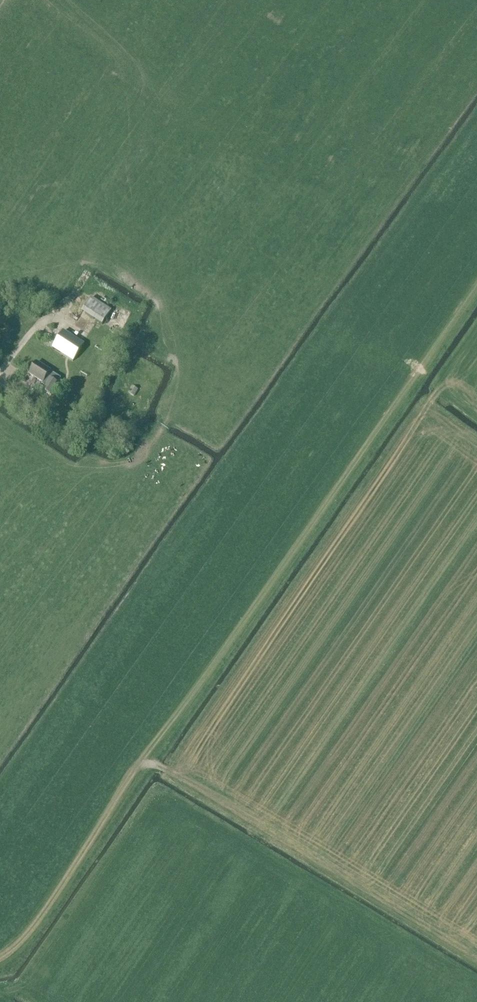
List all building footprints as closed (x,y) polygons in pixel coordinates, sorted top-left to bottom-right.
[(102,325),(111,311),(92,298),(82,312),(102,325)] [(73,362),(85,344),(64,331),(52,349),(73,362)] [(52,396),(59,385),(58,384),(61,378),(51,372),(52,371),(37,362),(28,375),(43,384),(42,385),(44,387),(42,391),(43,392),(43,393),(48,397),(49,395),(52,396)] [(132,387),(128,394),(134,397),(138,390),(132,387)]
